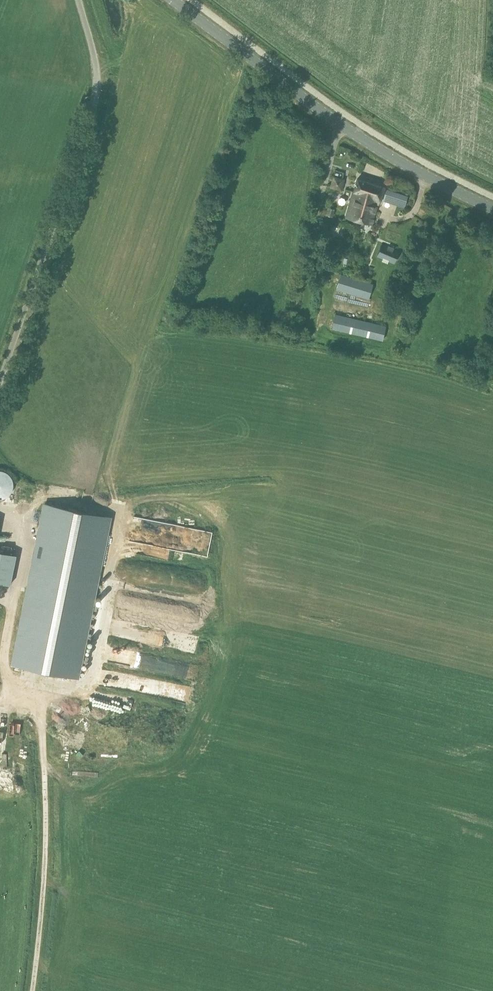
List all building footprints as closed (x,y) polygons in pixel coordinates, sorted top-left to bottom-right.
[(357,179),(345,217),(358,220),(370,182),(357,179)] [(370,182),(358,220),(372,225),(384,187),(370,182)] [(383,202),(390,204),(394,192),(387,189),(383,202)] [(334,209),(327,207),(326,215),(333,217),(334,209)] [(400,251),(382,244),(376,256),(395,264),(400,251)] [(374,284),(341,274),(336,290),(369,299),(374,284)] [(332,329),(383,341),(387,326),(336,314),(332,329)] [(4,471),(0,470),(0,500),(3,500),(6,499),(7,498),(8,497),(9,496),(10,496),(10,495),(11,494),(12,493),(12,492),(13,492),(13,491),(13,490),(14,489),(14,486),(14,485),(14,483),(14,481),(12,478),(12,477),(11,477),(11,476),(10,475),(8,473),(7,473),(7,472),(5,471),(4,471)] [(45,504),(12,665),(46,671),(77,678),(110,517),(78,510),(45,504)] [(10,585),(16,555),(0,552),(0,583),(10,585)]
